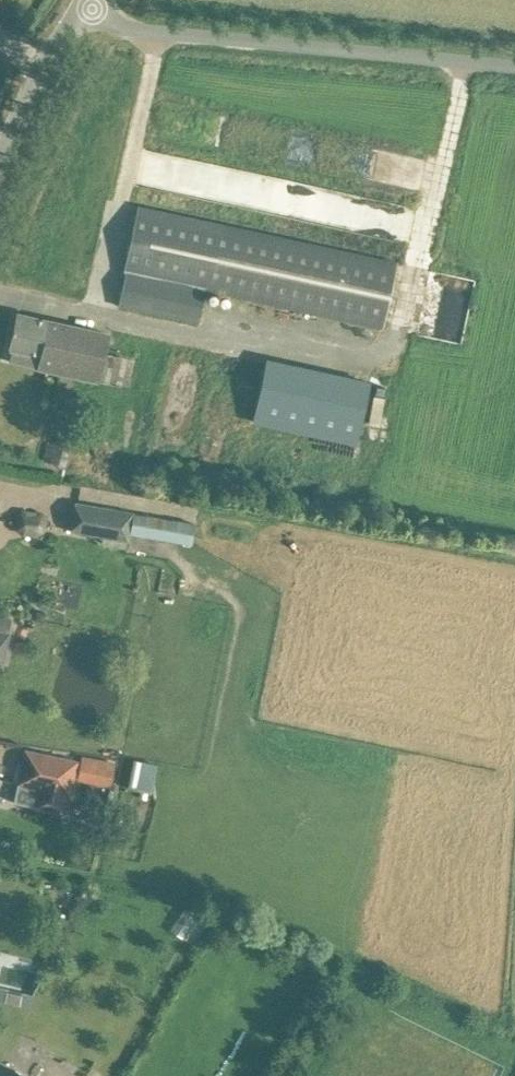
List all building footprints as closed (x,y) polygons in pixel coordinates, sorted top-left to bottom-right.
[(396,263),(180,216),(137,207),(123,271),(125,271),(118,305),(139,310),(159,314),(198,323),(205,288),(209,289),(361,322),(382,327),(396,263)] [(106,352),(110,334),(16,313),(8,348),(40,355),(37,368),(59,372),(99,381),(121,386),(121,385),(130,387),(132,377),(130,376),(123,375),(127,358),(106,352)] [(266,359),(252,422),(356,445),(370,382),(266,359)] [(130,535),(133,513),(75,503),(71,531),(129,541),(130,535)] [(18,533),(42,532),(41,513),(17,514),(18,533)] [(2,665),(11,619),(0,617),(0,665),(2,665)] [(25,749),(18,783),(40,788),(36,807),(61,813),(65,794),(70,795),(77,761),(25,749)] [(116,783),(117,758),(83,757),(83,782),(116,783)] [(131,786),(154,792),(161,763),(138,758),(131,786)] [(7,991),(4,1001),(19,1005),(22,994),(7,991)]
